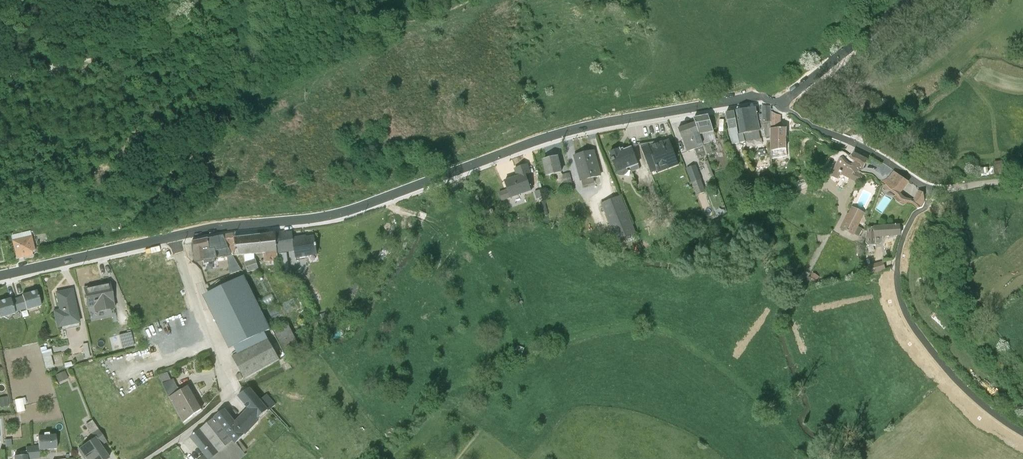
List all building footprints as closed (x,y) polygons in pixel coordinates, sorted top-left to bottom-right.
[(763,129),(765,137),(770,136),(771,111),(770,104),(762,105),(762,122),(758,122),(755,106),(736,110),(740,133),(737,133),(739,142),(760,137),(758,129),(763,129)] [(725,112),(727,125),(731,143),(739,142),(737,133),(733,110),(725,112)] [(779,111),(771,111),(770,136),(770,150),(786,148),(786,128),(779,127),(780,121),(781,121),(781,115),(779,115),(779,111)] [(707,115),(693,117),(694,121),(705,154),(712,151),(707,135),(713,133),(707,115)] [(705,154),(694,121),(677,127),(686,151),(695,148),(698,158),(706,156),(705,154)] [(850,157),(841,152),(832,169),(833,169),(830,175),(837,179),(840,175),(859,183),(864,173),(859,171),(861,169),(857,167),(864,151),(863,151),(867,143),(852,135),(847,145),(854,148),(850,157)] [(662,140),(640,144),(650,172),(657,170),(658,172),(679,164),(669,140),(662,141),(662,140)] [(619,148),(609,151),(617,172),(630,167),(631,171),(639,168),(631,146),(623,149),(624,151),(620,152),(619,148)] [(575,154),(574,154),(580,181),(600,176),(593,150),(591,150),(591,149),(586,150),(586,151),(580,152),(575,153),(575,154)] [(924,187),(925,181),(923,177),(921,174),(919,174),(913,186),(899,177),(909,164),(894,154),(881,171),(887,175),(881,184),(885,186),(889,181),(893,184),(892,185),(897,189),(893,193),(903,201),(908,194),(916,200),(924,187)] [(556,156),(542,160),(546,176),(561,171),(556,156)] [(696,162),(686,166),(694,185),(703,182),(696,162)] [(517,175),(503,180),(509,198),(531,190),(526,173),(529,172),(526,163),(514,167),(517,175)] [(571,169),(563,171),(566,184),(574,182),(571,169)] [(632,226),(615,181),(606,185),(623,229),(632,226)] [(864,213),(851,207),(848,213),(847,212),(838,229),(854,237),(855,234),(859,236),(862,229),(857,226),(864,213)] [(898,225),(867,227),(865,244),(868,246),(878,245),(881,244),(883,240),(884,236),(899,235),(898,225)] [(10,234),(16,258),(33,255),(32,251),(35,250),(31,229),(10,234)] [(294,250),(295,258),(317,253),(313,235),(300,238),(299,235),(292,237),(291,230),(284,231),(284,229),(275,231),(278,253),(294,250)] [(235,231),(224,234),(232,254),(243,254),(244,260),(247,272),(258,267),(255,257),(255,253),(262,253),(263,260),(277,260),(277,253),(278,253),(275,231),(235,236),(235,231)] [(192,241),(195,260),(211,257),(207,237),(192,241)] [(884,259),(869,263),(872,272),(886,268),(884,259)] [(810,278),(817,282),(821,274),(814,271),(810,278)] [(233,346),(263,331),(270,328),(243,274),(207,292),(233,346)] [(85,286),(84,286),(88,307),(94,306),(95,312),(115,308),(110,281),(109,281),(109,282),(85,287),(85,286)] [(60,308),(53,310),(57,327),(79,323),(72,288),(57,291),(60,308)] [(17,297),(21,309),(26,308),(27,309),(42,305),(37,289),(23,294),(23,295),(17,297)] [(17,297),(11,298),(11,297),(0,300),(0,316),(0,317),(4,316),(9,318),(11,314),(15,312),(15,311),(21,309),(17,297)] [(325,311),(317,315),(319,320),(327,317),(325,311)] [(288,324),(275,332),(286,355),(300,348),(288,324)] [(131,331),(119,335),(123,347),(134,344),(131,331)] [(263,331),(233,346),(237,354),(266,337),(263,331)] [(266,337),(237,354),(232,356),(244,378),(279,359),(266,337)] [(46,346),(40,347),(46,368),(54,366),(51,355),(52,355),(51,349),(47,350),(46,346)] [(65,371),(55,375),(58,383),(68,378),(65,371)] [(167,372),(159,375),(163,383),(162,383),(169,398),(183,423),(201,409),(188,386),(183,388),(176,386),(172,379),(170,380),(167,372)] [(211,458),(240,458),(246,455),(244,453),(248,450),(239,439),(244,434),(245,435),(258,422),(256,420),(268,410),(260,400),(258,401),(249,388),(238,396),(249,408),(234,424),(223,410),(215,417),(199,430),(219,453),(211,458)] [(260,400),(268,410),(268,411),(276,404),(267,394),(260,400)] [(0,397),(0,407),(9,406),(7,396),(0,397)] [(22,398),(14,400),(17,412),(25,411),(22,398)] [(78,449),(84,458),(107,458),(109,458),(100,446),(106,442),(92,420),(84,425),(94,438),(78,449)] [(199,430),(198,430),(190,437),(204,454),(199,458),(211,458),(219,453),(199,430)] [(33,458),(34,458),(40,458),(39,450),(56,449),(55,434),(49,435),(49,433),(43,433),(44,436),(37,436),(38,446),(32,446),(33,458)] [(32,446),(25,447),(25,451),(20,451),(20,455),(14,456),(14,458),(33,458),(32,446)]
